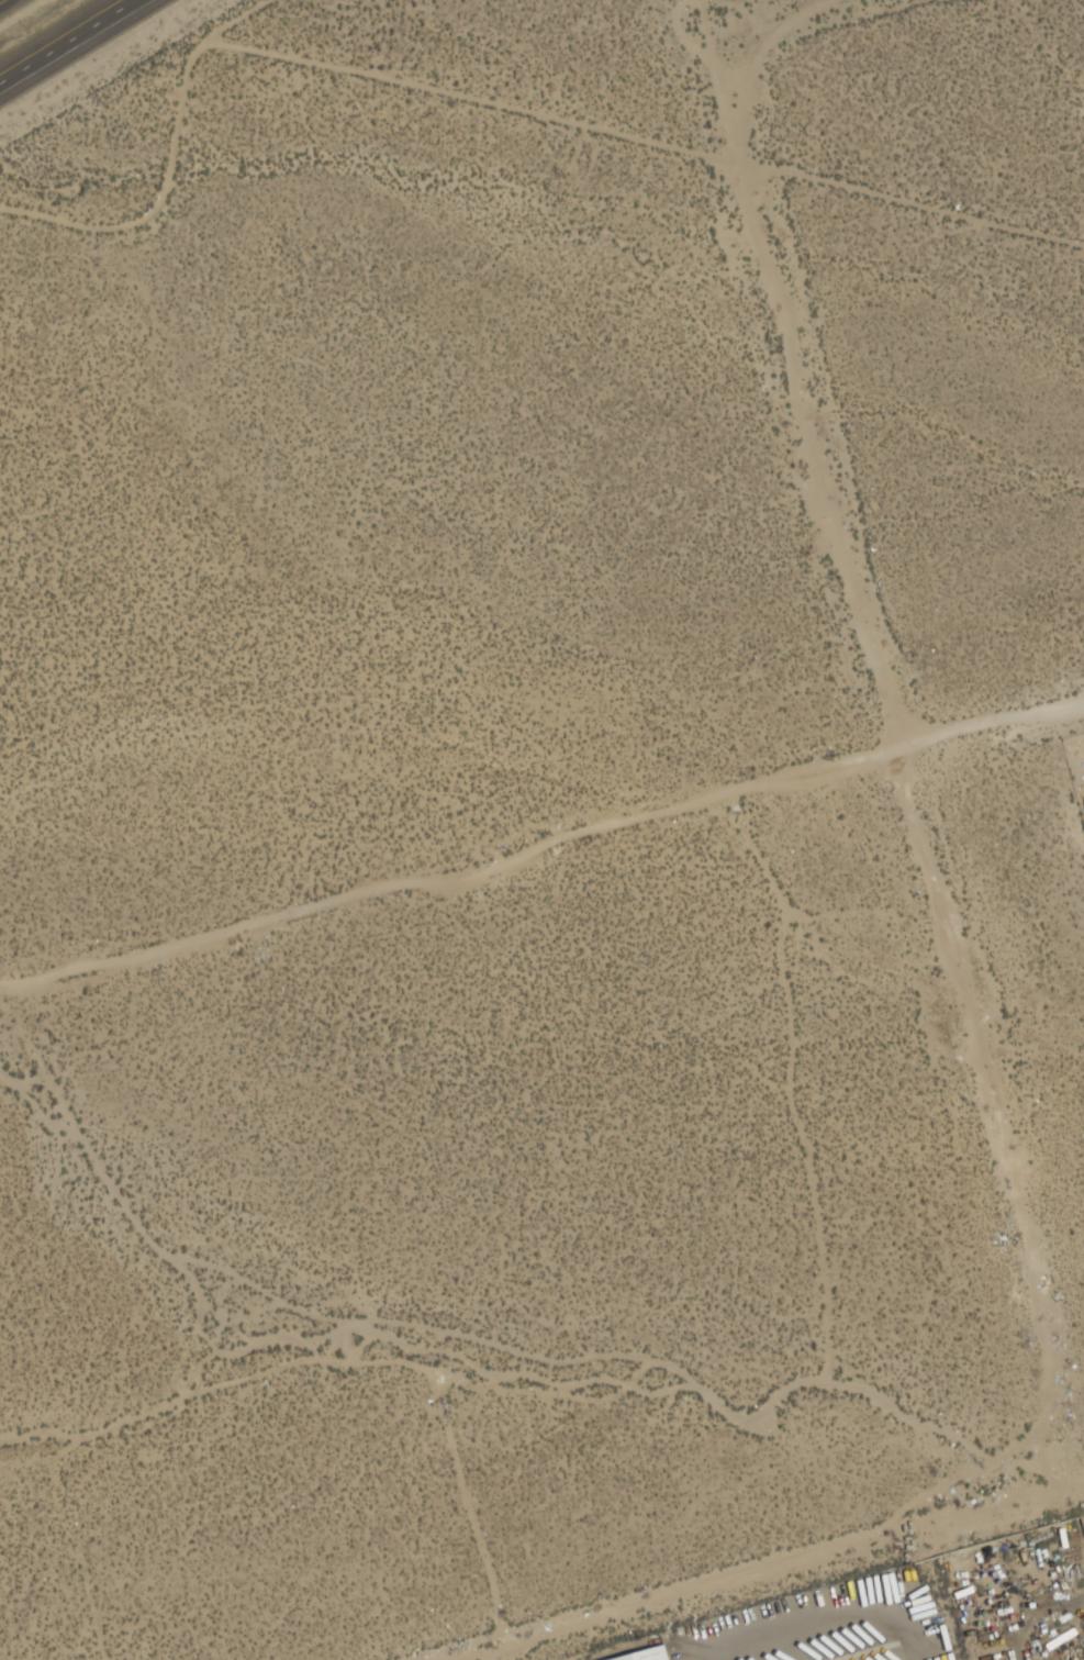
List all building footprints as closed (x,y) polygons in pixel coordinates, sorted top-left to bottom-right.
[(664,1646),(602,1659),(668,1659),(664,1646)]
